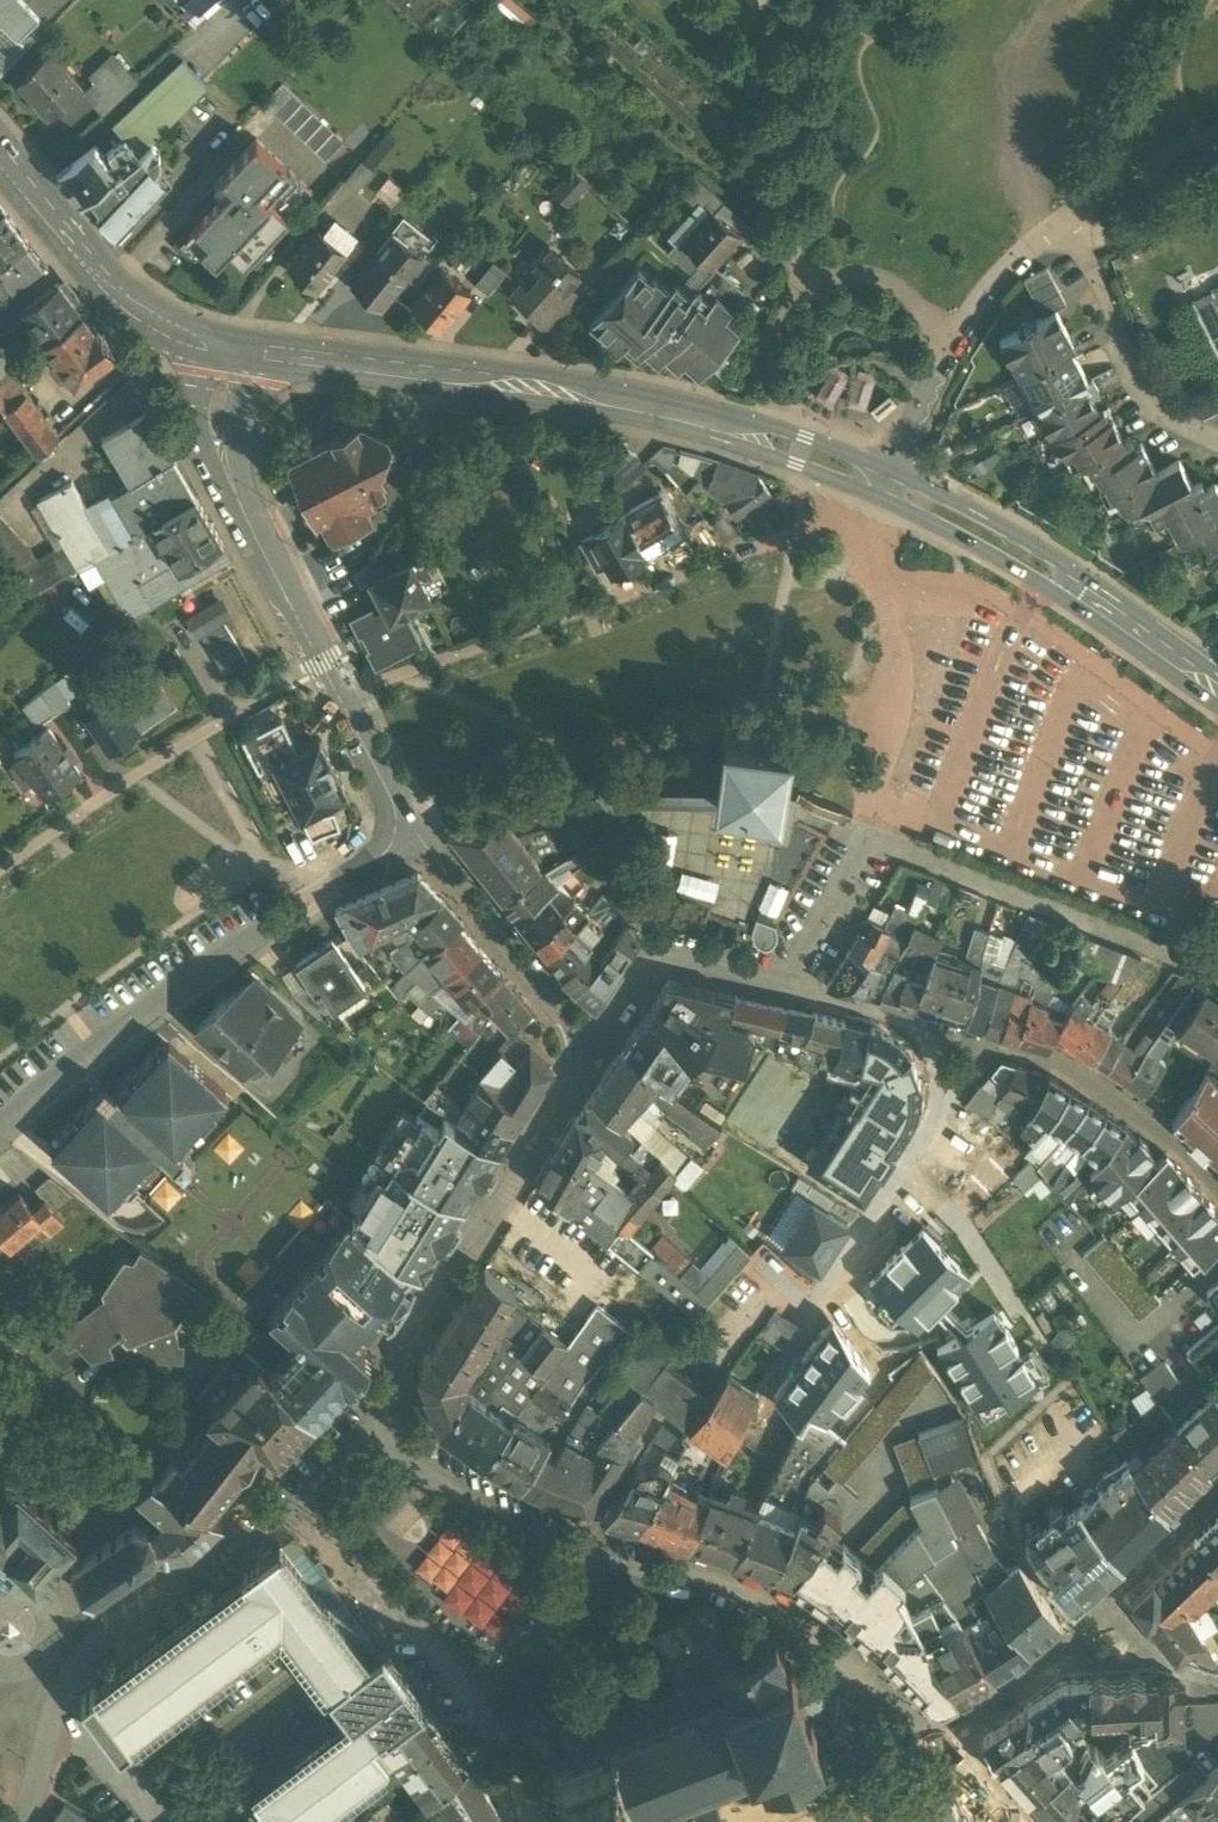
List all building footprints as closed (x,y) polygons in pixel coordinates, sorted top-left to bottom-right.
[(9,25),(0,34),(0,73),(53,22),(44,13),(57,0),(0,0),(0,15),(9,25)] [(182,14),(192,4),(188,0),(168,0),(182,14)] [(192,4),(198,10),(209,0),(188,0),(192,4)] [(82,85),(50,49),(30,67),(31,68),(19,79),(50,113),(82,85)] [(138,81),(114,55),(91,76),(94,79),(93,80),(93,81),(94,81),(95,83),(85,91),(104,112),(138,81)] [(182,61),(142,99),(170,125),(207,87),(182,61)] [(282,85),(263,105),(273,115),(292,95),(282,85)] [(292,95),(273,115),(284,125),(303,105),(292,95)] [(142,99),(113,127),(129,145),(112,158),(115,160),(110,165),(117,174),(138,158),(152,144),(170,125),(142,99)] [(303,105),(284,125),(294,134),(313,114),(303,105)] [(313,114),(294,134),(304,144),(323,124),(313,114)] [(513,114),(506,122),(516,131),(522,123),(513,114)] [(323,124),(304,144),(315,154),(334,134),(323,124)] [(334,134),(315,154),(325,164),(344,144),(334,134)] [(256,142),(215,186),(220,191),(221,190),(226,195),(195,228),(209,241),(201,249),(216,263),(229,250),(271,205),(267,201),(257,192),(282,166),(256,142)] [(138,158),(117,174),(90,193),(100,205),(99,209),(99,212),(100,216),(102,220),(103,219),(116,237),(115,238),(117,240),(143,211),(146,207),(147,207),(168,185),(167,183),(166,184),(155,170),(158,167),(160,163),(161,159),(160,155),(152,144),(138,158)] [(95,146),(58,171),(81,200),(90,193),(117,174),(110,165),(95,146)] [(361,162),(345,182),(357,191),(373,171),(361,162)] [(282,166),(257,192),(267,201),(291,175),(282,166)] [(574,170),(555,191),(567,202),(586,181),(574,170)] [(291,175),(267,201),(271,205),(288,221),(312,194),(291,175)] [(723,201),(696,177),(682,194),(706,215),(711,210),(713,212),(723,201)] [(271,205),(229,250),(245,266),(288,221),(271,205)] [(706,215),(682,242),(701,260),(712,270),(716,266),(742,238),(713,212),(711,210),(706,215)] [(5,212),(0,215),(0,262),(28,242),(5,212)] [(354,244),(331,225),(323,233),(319,230),(289,266),(317,289),(354,244)] [(195,228),(187,236),(201,249),(209,241),(195,228)] [(423,256),(406,241),(395,254),(384,245),(377,253),(406,277),(423,256)] [(28,242),(0,262),(0,271),(13,287),(45,263),(28,242)] [(701,260),(682,242),(673,252),(692,269),(701,260)] [(377,253),(352,283),(381,308),(407,277),(406,277),(377,253)] [(543,274),(530,289),(520,280),(510,291),(539,317),(541,318),(557,300),(571,284),(580,273),(564,259),(558,265),(544,253),(533,265),(543,274)] [(493,261),(475,283),(488,293),(506,271),(493,261)] [(639,266),(590,321),(604,334),(602,336),(617,351),(624,344),(637,356),(644,349),(658,362),(665,355),(678,366),(685,360),(698,372),(740,326),(726,314),(746,292),(716,266),(712,270),(690,294),(676,281),(669,288),(655,276),(653,279),(639,266)] [(1046,268),(1023,280),(1042,316),(1054,309),(1064,304),(1046,268)] [(441,269),(412,305),(441,329),(470,293),(441,269)] [(25,314),(21,309),(26,305),(13,287),(0,271),(0,334),(25,314)] [(82,313),(58,281),(40,294),(64,326),(82,313)] [(582,294),(571,284),(557,300),(568,310),(582,294)] [(1211,290),(1212,292),(1192,302),(1217,356),(1217,287),(1211,290)] [(64,326),(40,294),(26,305),(21,309),(25,314),(44,340),(64,326)] [(557,300),(541,318),(539,317),(535,321),(548,333),(568,310),(557,300)] [(1054,309),(998,339),(1018,377),(1070,349),(1074,347),(1054,309)] [(64,326),(44,340),(55,356),(51,359),(64,377),(70,373),(76,382),(113,353),(96,328),(94,329),(82,313),(64,326)] [(1018,377),(1015,378),(1033,412),(1037,410),(1088,382),(1070,349),(1018,377)] [(0,350),(0,371),(10,364),(11,364),(0,350)] [(0,371),(0,400),(5,407),(27,389),(10,364),(0,371)] [(1088,382),(1037,410),(1051,436),(1054,435),(1097,412),(1090,399),(1098,394),(1091,381),(1088,382)] [(27,389),(5,407),(39,451),(59,433),(27,389)] [(176,455),(149,409),(107,432),(135,479),(173,457),(176,455)] [(1097,412),(1054,435),(1072,469),(1086,462),(1124,442),(1110,417),(1107,418),(1103,409),(1097,412)] [(297,481),(309,503),(381,468),(391,438),(388,431),(362,422),(291,459),(289,465),(298,480),(297,481)] [(1124,442),(1086,462),(1091,473),(1095,471),(1099,479),(1098,486),(1105,500),(1116,494),(1156,473),(1140,444),(1134,447),(1130,439),(1124,442)] [(624,442),(604,462),(614,473),(635,454),(624,442)] [(635,454),(614,473),(611,494),(613,496),(646,465),(635,454)] [(135,479),(130,481),(102,498),(118,524),(104,533),(111,545),(152,521),(196,495),(173,457),(135,479)] [(1116,494),(1121,504),(1130,507),(1139,502),(1148,505),(1156,520),(1167,514),(1181,540),(1197,532),(1217,521),(1217,490),(1215,485),(1205,491),(1201,483),(1192,487),(1178,461),(1116,494)] [(759,477),(716,462),(708,486),(723,499),(736,517),(761,499),(766,506),(775,500),(759,477)] [(381,468),(309,503),(307,503),(316,521),(320,519),(329,536),(336,538),(373,518),(366,506),(376,501),(372,492),(389,483),(381,468)] [(88,506),(72,480),(40,499),(66,544),(79,565),(94,556),(111,545),(104,533),(88,506)] [(196,495),(152,521),(162,534),(155,538),(164,553),(171,549),(177,560),(180,566),(224,541),(196,495)] [(118,524),(102,498),(88,506),(104,533),(118,524)] [(662,498),(626,519),(645,553),(681,532),(662,498)] [(0,517),(0,551),(13,565),(30,549),(0,517)] [(625,517),(584,541),(594,560),(602,556),(606,564),(612,574),(646,554),(645,553),(626,519),(625,517)] [(164,553),(155,538),(162,534),(152,521),(111,545),(94,556),(106,577),(131,618),(153,605),(141,582),(177,560),(171,549),(164,553)] [(1197,532),(1205,546),(1212,550),(1217,546),(1217,521),(1197,532)] [(224,541),(180,566),(177,560),(141,582),(153,605),(233,556),(224,541)] [(414,542),(405,547),(412,559),(421,554),(414,542)] [(66,544),(50,553),(51,555),(33,565),(31,562),(36,559),(30,549),(13,565),(8,570),(30,593),(77,566),(79,565),(66,544)] [(403,552),(381,563),(386,572),(407,561),(403,552)] [(412,559),(410,560),(421,579),(432,573),(422,554),(421,554),(412,559)] [(377,555),(353,574),(360,586),(367,582),(366,582),(386,572),(381,563),(377,555)] [(106,577),(94,556),(79,565),(77,566),(90,587),(106,577)] [(602,556),(594,560),(599,568),(606,564),(602,556)] [(386,572),(367,582),(377,603),(382,600),(391,617),(405,610),(430,597),(421,579),(410,560),(407,561),(386,572)] [(220,598),(191,615),(200,631),(223,618),(230,615),(220,598)] [(377,603),(348,619),(363,643),(375,668),(422,645),(405,610),(391,617),(382,600),(377,603)] [(252,668),(223,618),(200,631),(229,681),(252,668)] [(156,675),(117,701),(138,732),(177,706),(156,675)] [(70,704),(54,680),(41,691),(55,712),(56,713),(70,704)] [(55,712),(41,691),(29,701),(41,719),(43,721),(55,712)] [(115,698),(86,717),(109,752),(138,732),(117,701),(115,698)] [(41,719),(29,701),(23,705),(35,723),(41,719)] [(275,761),(296,750),(280,721),(244,739),(259,769),(275,761)] [(49,729),(15,753),(20,761),(33,781),(43,796),(78,772),(49,729)] [(787,738),(724,729),(717,781),(716,789),(777,799),(777,795),(778,791),(787,738)] [(296,750),(275,761),(302,815),(321,805),(348,792),(341,778),(340,779),(326,752),(327,752),(320,738),(296,750)] [(33,781),(20,761),(12,766),(26,786),(33,781)] [(631,775),(628,769),(626,767),(623,765),(619,764),(613,764),(608,766),(604,770),(601,775),(600,780),(601,785),(604,790),(609,794),(615,796),(622,795),(624,795),(628,792),(630,789),(631,787),(632,781),(631,775)] [(600,781),(560,793),(561,797),(576,850),(579,848),(612,833),(607,812),(600,781)] [(624,795),(622,795),(626,886),(655,895),(674,902),(675,899),(638,885),(635,795),(716,796),(716,789),(717,781),(632,781),(631,787),(630,789),(628,792),(624,795)] [(802,790),(796,796),(778,791),(777,795),(798,800),(838,820),(843,823),(846,817),(851,819),(853,815),(843,810),(802,790)] [(324,811),(321,805),(302,815),(313,836),(325,830),(340,826),(335,807),(324,811)] [(519,834),(500,811),(500,810),(461,821),(449,832),(503,900),(545,867),(519,834)] [(770,920),(776,922),(829,832),(798,817),(796,821),(820,833),(770,920)] [(550,825),(519,834),(545,867),(546,868),(561,858),(550,825)] [(576,850),(565,855),(546,868),(549,871),(569,862),(570,864),(583,857),(579,848),(576,850)] [(545,867),(503,900),(515,914),(547,889),(557,883),(549,871),(546,868),(545,867)] [(418,871),(336,907),(357,948),(364,943),(390,929),(403,921),(408,918),(417,913),(420,916),(442,897),(418,871)] [(675,899),(674,902),(669,917),(701,929),(707,912),(709,908),(712,898),(680,886),(675,899)] [(547,889),(515,915),(535,940),(563,910),(547,889)] [(563,910),(535,940),(547,954),(575,926),(586,912),(588,910),(576,896),(563,910)] [(442,897),(420,916),(412,923),(413,924),(409,928),(415,936),(403,946),(393,954),(394,954),(406,970),(427,952),(460,923),(463,920),(442,897)] [(744,920),(709,908),(707,912),(752,928),(754,921),(745,918),(744,920)] [(900,911),(894,908),(889,921),(896,925),(911,931),(914,926),(919,916),(901,908),(900,911)] [(586,912),(575,926),(583,933),(595,920),(586,912)] [(925,915),(920,912),(919,916),(914,926),(918,928),(925,915)] [(417,913),(408,918),(412,923),(420,916),(417,913)] [(615,915),(605,926),(610,930),(620,919),(615,915)] [(754,921),(752,928),(752,933),(753,937),(757,941),(760,943),(765,945),(768,944),(772,942),(776,938),(778,933),(778,928),(776,922),(770,920),(755,915),(754,921)] [(412,923),(408,918),(403,921),(409,928),(413,924),(412,923)] [(867,920),(860,932),(867,936),(875,923),(867,920)] [(403,921),(390,929),(399,941),(403,946),(415,936),(403,921)] [(460,923),(427,952),(447,975),(463,960),(479,947),(460,923)] [(875,923),(867,936),(881,945),(886,934),(889,929),(875,923)] [(625,924),(606,952),(622,965),(639,938),(625,924)] [(911,931),(896,925),(891,936),(906,943),(911,931)] [(575,926),(547,954),(562,973),(587,947),(592,942),(592,941),(583,933),(575,926)] [(918,928),(914,926),(906,943),(901,953),(913,959),(914,958),(929,966),(934,950),(938,939),(918,928)] [(990,931),(975,927),(966,954),(982,959),(987,940),(990,931)] [(390,929),(364,943),(376,958),(386,951),(399,941),(390,929)] [(867,936),(860,932),(849,951),(862,957),(873,964),(873,963),(877,956),(881,945),(867,936)] [(891,936),(886,934),(881,945),(877,956),(895,964),(899,957),(901,953),(906,943),(891,936)] [(1141,957),(1086,936),(1076,953),(1128,973),(1141,957)] [(333,938),(298,961),(310,979),(317,989),(321,987),(332,1004),(334,1005),(364,985),(333,938)] [(606,952),(593,940),(592,941),(592,942),(587,947),(601,959),(606,952)] [(1012,949),(987,940),(981,965),(980,967),(993,971),(1002,974),(1012,949)] [(1002,974),(998,983),(1015,989),(1038,948),(1017,940),(1012,949),(1002,974)] [(399,941),(386,951),(390,956),(394,954),(393,954),(403,946),(399,941)] [(376,958),(364,943),(357,948),(370,963),(376,958)] [(501,973),(479,947),(463,960),(447,975),(445,978),(467,1004),(468,1004),(476,995),(501,973)] [(562,973),(561,975),(576,988),(601,960),(601,959),(587,947),(562,973)] [(923,981),(918,996),(968,1012),(980,978),(978,977),(980,967),(981,965),(934,950),(929,966),(927,971),(923,981)] [(862,957),(849,951),(827,986),(847,992),(857,974),(852,971),(862,957)] [(427,952),(406,970),(415,981),(408,988),(420,999),(428,989),(430,991),(445,978),(447,975),(427,952)] [(601,960),(576,988),(595,1006),(622,965),(606,952),(601,959),(601,960)] [(913,959),(901,953),(899,957),(911,963),(913,959)] [(862,957),(852,971),(857,974),(847,992),(861,996),(878,970),(880,967),(873,963),(873,964),(862,957)] [(929,966),(914,958),(913,959),(911,963),(927,971),(929,966)] [(1174,969),(1148,960),(1144,970),(1167,979),(1174,969)] [(1070,963),(1054,992),(1062,997),(1079,967),(1070,963)] [(880,1001),(896,1005),(906,976),(907,972),(894,967),(889,976),(880,1001)] [(889,976),(878,970),(861,996),(880,1001),(889,976)] [(1041,970),(1035,985),(1050,990),(1056,974),(1041,970)] [(1002,974),(993,971),(989,980),(998,983),(1002,974)] [(1180,972),(1173,987),(1185,995),(1197,978),(1180,972)] [(501,973),(476,995),(491,1010),(509,1029),(530,1010),(501,973)] [(1121,983),(1097,974),(1091,981),(1108,988),(1102,995),(1104,996),(1108,999),(1109,999),(1121,983)] [(923,981),(906,976),(896,1005),(913,1010),(918,996),(923,981)] [(300,1016),(257,977),(253,979),(251,978),(243,986),(227,997),(225,995),(197,1025),(242,1067),(243,1067),(268,1040),(274,1045),(300,1016)] [(968,1012),(966,1020),(983,1026),(998,983),(989,980),(980,977),(980,978),(968,1012)] [(467,1004),(445,978),(430,991),(441,1001),(466,1021),(473,1010),(468,1004),(467,1004)] [(1171,1014),(1159,1030),(1165,1035),(1204,981),(1197,978),(1185,995),(1171,1014)] [(310,979),(293,991),(319,1014),(332,1004),(321,987),(317,989),(310,979)] [(669,981),(624,1046),(660,1079),(659,1080),(659,1081),(674,1092),(697,1058),(745,1070),(754,1033),(748,1024),(729,1018),(735,998),(669,981)] [(998,983),(983,1026),(1000,1032),(1010,1005),(1009,1005),(1015,989),(998,983)] [(1032,995),(1026,1011),(1027,1011),(1017,1038),(1046,1047),(1054,1032),(1061,1020),(1043,1011),(1054,992),(1035,985),(1032,995)] [(428,989),(420,999),(432,1010),(441,1001),(430,991),(428,989)] [(1010,1005),(1000,1032),(1017,1038),(1027,1011),(1026,1011),(1032,995),(1015,989),(1009,1005),(1010,1005)] [(1181,1026),(1217,1050),(1217,1048),(1217,1000),(1204,991),(1181,1026)] [(1070,1008),(1061,1020),(1054,1032),(1074,1046),(1091,1021),(1083,1015),(1093,1002),(1082,993),(1070,1008)] [(491,1010),(476,995),(468,1004),(473,1010),(466,1021),(479,1031),(491,1010)] [(784,1007),(736,995),(735,998),(729,1018),(748,1024),(772,1031),(784,1007)] [(1093,1002),(1083,1015),(1091,1021),(1092,1019),(1103,1005),(1105,1003),(1101,999),(1097,997),(1093,1002)] [(1109,999),(1108,999),(1105,1003),(1103,1005),(1107,1008),(1104,1012),(1106,1014),(1114,1019),(1121,1009),(1109,999)] [(1103,1005),(1092,1019),(1102,1024),(1106,1014),(1104,1012),(1107,1008),(1103,1005)] [(813,1012),(784,1007),(772,1031),(804,1038),(813,1012)] [(1163,1008),(1147,1030),(1155,1035),(1159,1030),(1171,1014),(1163,1008)] [(1135,1011),(1131,1017),(1136,1022),(1141,1016),(1135,1011)] [(845,1020),(813,1012),(804,1038),(838,1049),(845,1020)] [(1127,1015),(1115,1033),(1123,1040),(1136,1022),(1131,1017),(1127,1015)] [(1091,1021),(1074,1046),(1093,1058),(1111,1031),(1111,1030),(1102,1024),(1092,1019),(1091,1021)] [(838,1049),(830,1064),(857,1073),(873,1079),(860,1098),(852,1092),(805,1166),(862,1202),(909,1127),(918,1110),(920,1089),(917,1067),(905,1048),(887,1033),(872,1028),(845,1020),(838,1049)] [(1111,1031),(1093,1058),(1106,1067),(1123,1040),(1115,1033),(1111,1030),(1111,1031)] [(1123,1040),(1106,1067),(1126,1080),(1146,1048),(1155,1035),(1147,1030),(1137,1043),(1134,1047),(1127,1043),(1123,1040)] [(1155,1035),(1146,1048),(1156,1055),(1169,1038),(1165,1035),(1159,1030),(1155,1035)] [(799,1055),(804,1038),(772,1031),(765,1046),(799,1055)] [(830,1064),(838,1049),(804,1038),(799,1055),(830,1064)] [(1137,1043),(1130,1038),(1127,1043),(1134,1047),(1137,1043)] [(101,1078),(94,1087),(96,1091),(97,1091),(85,1104),(86,1105),(86,1110),(78,1120),(74,1116),(61,1131),(62,1132),(62,1137),(52,1148),(109,1200),(119,1188),(124,1188),(125,1189),(138,1175),(134,1171),(143,1162),(148,1162),(149,1163),(161,1150),(171,1159),(172,1158),(184,1169),(191,1160),(180,1150),(183,1147),(193,1136),(191,1135),(191,1130),(200,1121),(204,1124),(217,1110),(216,1108),(215,1104),(226,1092),(169,1041),(159,1052),(154,1052),(153,1051),(139,1066),(143,1069),(135,1079),(130,1079),(128,1078),(117,1090),(106,1080),(101,1078)] [(624,1046),(600,1081),(632,1108),(638,1102),(644,1096),(651,1088),(659,1081),(659,1080),(660,1079),(624,1046)] [(1146,1048),(1126,1080),(1139,1089),(1160,1057),(1156,1055),(1146,1048)] [(516,1063),(494,1089),(523,1115),(550,1072),(528,1049),(516,1063)] [(501,1050),(479,1076),(482,1079),(494,1089),(516,1063),(501,1050)] [(1160,1057),(1139,1089),(1145,1092),(1165,1061),(1160,1057)] [(1002,1060),(978,1086),(990,1090),(1003,1075),(1011,1063),(1002,1060)] [(1049,1075),(1016,1065),(1001,1094),(1022,1101),(1033,1105),(1049,1075)] [(1206,1068),(1173,1120),(1181,1129),(1184,1127),(1191,1133),(1186,1139),(1203,1155),(1206,1153),(1217,1164),(1217,1079),(1206,1068)] [(1070,1088),(1049,1075),(1033,1105),(1022,1101),(1015,1115),(1022,1121),(1019,1125),(1030,1135),(1029,1136),(1031,1137),(1033,1135),(1034,1136),(1035,1135),(1044,1122),(1045,1123),(1070,1088)] [(494,1089),(482,1079),(468,1100),(512,1133),(523,1115),(494,1089)] [(632,1108),(600,1081),(591,1094),(620,1120),(632,1108)] [(674,1092),(659,1081),(651,1088),(663,1105),(666,1108),(691,1127),(688,1131),(706,1145),(720,1126),(674,1092)] [(990,1090),(978,1086),(968,1101),(988,1118),(997,1102),(1001,1094),(990,1090)] [(651,1088),(644,1096),(655,1111),(663,1105),(651,1088)] [(1070,1088),(1045,1123),(1044,1122),(1039,1130),(1053,1143),(1062,1133),(1062,1132),(1088,1099),(1070,1088)] [(1022,1101),(1001,1094),(997,1102),(1015,1115),(1022,1101)] [(631,1136),(588,1098),(575,1117),(606,1144),(616,1152),(624,1144),(625,1143),(631,1136)] [(1062,1132),(1062,1133),(1080,1145),(1106,1112),(1088,1099),(1062,1132)] [(512,1133),(468,1100),(462,1109),(456,1120),(501,1150),(512,1133)] [(462,1109),(448,1102),(442,1110),(447,1113),(456,1120),(462,1109)] [(643,1108),(638,1102),(632,1108),(638,1113),(643,1108)] [(1106,1112),(1080,1145),(1099,1159),(1125,1126),(1106,1112)] [(501,1150),(456,1120),(447,1113),(438,1127),(435,1126),(417,1156),(411,1151),(399,1155),(393,1165),(464,1212),(474,1194),(501,1150)] [(575,1117),(575,1116),(554,1153),(591,1174),(604,1185),(612,1179),(617,1173),(606,1164),(601,1165),(596,1170),(592,1168),(606,1144),(575,1117)] [(720,1126),(706,1145),(715,1152),(730,1133),(720,1126)] [(1099,1159),(1090,1171),(1114,1199),(1126,1189),(1156,1163),(1156,1162),(1156,1161),(1150,1154),(1153,1151),(1139,1136),(1136,1139),(1125,1126),(1099,1159)] [(1181,1129),(1178,1132),(1186,1139),(1191,1133),(1184,1127),(1181,1129)] [(1035,1135),(1034,1136),(1033,1135),(1031,1137),(1032,1137),(1024,1147),(1035,1156),(1039,1159),(1047,1151),(1053,1143),(1039,1130),(1035,1135)] [(210,1148),(227,1163),(242,1147),(225,1131),(210,1148)] [(624,1144),(616,1152),(633,1167),(637,1162),(640,1159),(624,1144)] [(1061,1167),(1047,1151),(1039,1159),(1037,1162),(1044,1170),(1051,1179),(1061,1167)] [(591,1174),(554,1153),(535,1186),(564,1208),(578,1190),(591,1174)] [(1156,1161),(1156,1162),(1156,1163),(1126,1189),(1142,1208),(1184,1173),(1175,1161),(1175,1162),(1167,1153),(1156,1161)] [(1206,1153),(1203,1155),(1202,1158),(1217,1173),(1217,1172),(1217,1164),(1206,1153)] [(1035,1156),(1014,1177),(1023,1188),(1044,1170),(1037,1162),(1039,1159),(1035,1156)] [(691,1157),(676,1173),(676,1172),(675,1173),(673,1175),(684,1186),(702,1167),(691,1157)] [(650,1169),(643,1177),(660,1191),(673,1175),(675,1173),(660,1158),(650,1169)] [(973,1176),(993,1198),(1012,1180),(992,1158),(973,1176)] [(650,1169),(637,1162),(633,1167),(643,1177),(650,1169)] [(1061,1167),(1051,1179),(1067,1199),(1081,1181),(1065,1162),(1061,1167)] [(393,1165),(389,1163),(353,1221),(372,1238),(422,1279),(435,1256),(454,1226),(464,1212),(393,1165)] [(71,1190),(49,1173),(34,1185),(43,1195),(45,1194),(54,1205),(71,1190)] [(1184,1173),(1142,1208),(1146,1212),(1159,1227),(1201,1192),(1200,1191),(1184,1173)] [(591,1174),(578,1190),(590,1199),(592,1200),(597,1194),(604,1185),(591,1174)] [(835,1200),(799,1176),(792,1188),(812,1202),(828,1211),(835,1200)] [(630,1193),(615,1211),(597,1194),(592,1200),(618,1222),(627,1230),(660,1191),(643,1177),(630,1193)] [(630,1193),(612,1179),(604,1185),(597,1194),(615,1211),(630,1193)] [(10,1244),(41,1218),(43,1216),(33,1205),(20,1189),(0,1206),(0,1232),(10,1244)] [(1201,1192),(1159,1227),(1172,1243),(1175,1247),(1217,1211),(1216,1210),(1217,1210),(1205,1196),(1204,1196),(1201,1193),(1201,1192)] [(54,1205),(45,1194),(43,1195),(33,1205),(43,1216),(41,1218),(51,1229),(64,1217),(54,1205)] [(298,1199),(284,1214),(298,1228),(312,1212),(298,1199)] [(592,1200),(590,1199),(577,1216),(603,1237),(618,1222),(592,1200)] [(828,1211),(812,1202),(785,1243),(820,1265),(847,1224),(828,1211)] [(1175,1247),(1179,1251),(1193,1266),(1203,1258),(1217,1245),(1217,1212),(1217,1211),(1175,1247)] [(324,1252),(403,1306),(414,1291),(411,1289),(418,1279),(420,1281),(421,1279),(403,1265),(379,1244),(372,1238),(353,1221),(324,1252)] [(627,1230),(618,1222),(603,1237),(606,1240),(630,1260),(639,1268),(653,1252),(627,1230)] [(969,1273),(922,1225),(904,1243),(903,1242),(886,1258),(888,1260),(870,1277),(918,1324),(935,1307),(941,1301),(969,1273)] [(1161,1301),(1105,1236),(1083,1254),(1139,1320),(1161,1301)] [(739,1243),(698,1290),(710,1300),(751,1253),(739,1243)] [(113,1278),(97,1295),(82,1279),(62,1298),(67,1304),(48,1322),(64,1339),(48,1352),(64,1369),(87,1350),(92,1356),(113,1349),(115,1355),(112,1358),(113,1359),(117,1356),(184,1360),(185,1343),(180,1342),(176,1322),(201,1290),(141,1245),(132,1253),(124,1251),(107,1274),(113,1278)] [(324,1252),(298,1279),(362,1331),(372,1320),(388,1330),(403,1306),(324,1252)] [(639,1268),(696,1317),(710,1300),(698,1290),(653,1252),(639,1268)] [(442,1336),(476,1360),(513,1303),(508,1300),(513,1290),(484,1268),(442,1336)] [(370,1358),(352,1342),(362,1331),(298,1279),(270,1310),(286,1325),(287,1340),(299,1339),(299,1337),(301,1338),(302,1337),(347,1381),(347,1382),(348,1382),(359,1375),(360,1376),(364,1373),(366,1370),(364,1368),(370,1358)] [(1208,1290),(1217,1301),(1217,1281),(1208,1290)] [(941,1301),(935,1307),(959,1331),(966,1326),(941,1301)] [(513,1303),(502,1333),(526,1348),(543,1325),(513,1303)] [(628,1332),(596,1306),(578,1329),(567,1344),(546,1372),(547,1373),(542,1380),(571,1403),(578,1393),(587,1380),(628,1332)] [(254,1330),(226,1309),(213,1324),(242,1346),(254,1330)] [(1010,1398),(1049,1373),(1032,1347),(1022,1353),(1015,1342),(1017,1341),(1005,1323),(1004,1324),(994,1309),(966,1326),(959,1331),(937,1344),(974,1403),(1002,1386),(1010,1398)] [(759,1332),(784,1349),(799,1328),(775,1311),(759,1332)] [(833,1316),(775,1395),(801,1421),(810,1406),(825,1419),(838,1406),(848,1414),(869,1388),(860,1384),(869,1373),(833,1316)] [(567,1344),(543,1325),(526,1348),(522,1354),(546,1372),(567,1344)] [(555,1453),(533,1490),(572,1505),(600,1439),(637,1390),(640,1386),(665,1358),(666,1356),(673,1347),(650,1328),(612,1371),(621,1378),(608,1393),(609,1393),(599,1406),(587,1399),(555,1453)] [(273,1346),(257,1332),(245,1348),(257,1360),(270,1373),(283,1358),(272,1348),(273,1346)] [(496,1410),(503,1401),(516,1412),(529,1395),(542,1380),(547,1373),(546,1372),(522,1354),(526,1348),(502,1333),(491,1361),(470,1390),(496,1410)] [(442,1336),(419,1372),(427,1389),(424,1390),(440,1428),(470,1390),(465,1379),(476,1360),(442,1336)] [(347,1381),(302,1337),(301,1338),(283,1358),(270,1373),(315,1416),(347,1382),(347,1381)] [(920,1351),(825,1466),(842,1482),(934,1372),(920,1351)] [(665,1358),(640,1386),(653,1396),(673,1411),(681,1409),(698,1384),(665,1358)] [(270,1373),(257,1360),(216,1404),(264,1443),(279,1455),(315,1416),(270,1373)] [(1166,1362),(1142,1379),(1157,1399),(1180,1383),(1166,1362)] [(612,1371),(599,1387),(608,1393),(621,1378),(612,1371)] [(691,1425),(690,1428),(715,1446),(725,1452),(741,1418),(757,1396),(727,1373),(712,1394),(691,1425)] [(571,1403),(542,1380),(529,1395),(562,1418),(571,1403)] [(599,1387),(587,1380),(578,1393),(587,1399),(599,1406),(609,1393),(608,1393),(599,1387)] [(698,1384),(681,1409),(673,1411),(683,1419),(691,1425),(712,1394),(704,1388),(698,1384)] [(600,1439),(572,1505),(590,1511),(626,1456),(627,1457),(642,1433),(632,1426),(651,1399),(653,1396),(640,1386),(637,1390),(600,1439)] [(1215,1389),(1185,1418),(1217,1462),(1217,1393),(1215,1389)] [(496,1410),(470,1390),(440,1428),(484,1460),(511,1421),(496,1410)] [(545,1445),(544,1446),(555,1453),(587,1399),(578,1393),(571,1403),(562,1418),(545,1445)] [(511,1421),(484,1460),(521,1483),(544,1446),(545,1445),(562,1418),(529,1395),(516,1412),(511,1421)] [(516,1412),(503,1401),(496,1410),(511,1421),(516,1412)] [(264,1443),(216,1404),(213,1408),(210,1412),(218,1419),(258,1451),(261,1447),(264,1443)] [(814,1450),(826,1460),(844,1438),(808,1408),(797,1431),(819,1443),(814,1450)] [(207,1433),(186,1417),(144,1471),(152,1477),(209,1514),(258,1451),(218,1419),(207,1433)] [(925,1431),(918,1433),(920,1438),(938,1485),(950,1480),(947,1463),(978,1454),(972,1438),(966,1417),(925,1431)] [(1185,1418),(1177,1426),(1211,1471),(1217,1464),(1217,1462),(1185,1418)] [(1146,1455),(1132,1467),(1140,1479),(1167,1512),(1211,1471),(1177,1426),(1146,1455)] [(690,1428),(681,1436),(686,1439),(677,1455),(670,1468),(666,1473),(667,1474),(691,1487),(698,1474),(701,1475),(715,1446),(690,1428)] [(915,1434),(893,1441),(912,1491),(934,1481),(915,1434)] [(681,1436),(671,1451),(677,1455),(686,1439),(681,1436)] [(652,1441),(635,1466),(649,1474),(657,1461),(658,1460),(664,1448),(652,1441)] [(1136,1445),(1125,1455),(1127,1459),(1132,1467),(1146,1455),(1136,1445)] [(555,1453),(544,1446),(521,1483),(533,1490),(555,1453)] [(715,1446),(701,1475),(698,1474),(691,1487),(706,1495),(710,1486),(723,1456),(725,1452),(715,1446)] [(671,1451),(665,1448),(658,1460),(657,1461),(670,1468),(677,1455),(671,1451)] [(742,1462),(723,1456),(710,1486),(729,1492),(742,1462)] [(1132,1467),(1127,1459),(1104,1472),(1107,1481),(1099,1488),(1111,1501),(1099,1513),(1133,1546),(1167,1512),(1140,1479),(1132,1467)] [(635,1466),(605,1515),(639,1525),(667,1474),(666,1473),(670,1468),(657,1461),(649,1474),(635,1466)] [(143,1472),(130,1464),(118,1478),(136,1495),(152,1477),(144,1471),(143,1472)] [(803,1499),(793,1523),(771,1571),(789,1578),(817,1544),(817,1543),(828,1531),(844,1512),(857,1497),(822,1465),(811,1478),(803,1498),(803,1499)] [(691,1487),(667,1474),(639,1525),(687,1540),(706,1495),(691,1487)] [(209,1514),(152,1477),(136,1495),(135,1495),(164,1520),(178,1532),(180,1531),(180,1537),(173,1538),(176,1555),(191,1552),(223,1523),(209,1514)] [(970,1518),(950,1480),(938,1485),(934,1487),(952,1521),(955,1527),(970,1518)] [(114,1505),(109,1508),(94,1485),(65,1504),(80,1527),(94,1518),(110,1541),(130,1528),(114,1505)] [(8,1561),(36,1585),(65,1553),(51,1541),(63,1527),(17,1486),(5,1500),(0,1495),(0,1570),(8,1561)] [(729,1492),(710,1486),(706,1495),(687,1540),(733,1556),(755,1507),(757,1502),(729,1492)] [(917,1525),(882,1561),(903,1580),(920,1563),(937,1552),(936,1550),(952,1541),(944,1525),(952,1521),(934,1487),(917,1494),(935,1528),(922,1535),(917,1525)] [(1079,1508),(1090,1522),(1099,1513),(1111,1501),(1099,1488),(1079,1508)] [(764,1492),(758,1503),(757,1502),(755,1507),(783,1518),(789,1502),(788,1502),(764,1492)] [(789,1502),(783,1518),(793,1523),(803,1499),(803,1498),(792,1494),(788,1502),(789,1502)] [(921,1517),(903,1500),(858,1548),(875,1564),(921,1517)] [(755,1507),(733,1556),(771,1571),(793,1523),(783,1518),(755,1507)] [(1078,1507),(1026,1542),(1037,1556),(1048,1571),(1044,1573),(1072,1608),(1123,1563),(1120,1559),(1090,1522),(1079,1508),(1078,1507)] [(1133,1546),(1099,1513),(1090,1522),(1120,1559),(1133,1546)] [(998,1561),(973,1516),(970,1518),(955,1527),(950,1529),(956,1539),(984,1588),(985,1591),(1007,1571),(998,1561)] [(1217,1517),(1194,1541),(1217,1566),(1217,1517)] [(94,1518),(80,1527),(95,1551),(102,1547),(110,1541),(94,1518)] [(158,1526),(150,1531),(159,1543),(157,1558),(168,1556),(176,1555),(173,1538),(180,1537),(180,1531),(178,1532),(164,1520),(158,1526)] [(110,1541),(102,1547),(95,1551),(72,1568),(92,1599),(157,1558),(159,1543),(150,1531),(147,1529),(134,1526),(130,1528),(110,1541)] [(817,1544),(789,1578),(804,1589),(843,1545),(828,1531),(817,1543),(817,1544)] [(133,1740),(132,1738),(172,1707),(173,1706),(174,1707),(186,1698),(186,1697),(267,1636),(281,1626),(350,1718),(352,1720),(361,1713),(405,1679),(382,1649),(380,1650),(323,1573),(327,1569),(319,1558),(314,1562),(304,1548),(294,1535),(280,1545),(242,1573),(245,1577),(136,1660),(96,1690),(94,1688),(82,1698),(120,1749),(133,1740)] [(984,1588),(956,1539),(952,1541),(936,1550),(937,1552),(920,1563),(972,1633),(974,1631),(967,1620),(979,1613),(978,1612),(969,1598),(984,1588)] [(1132,1600),(1148,1622),(1181,1603),(1193,1605),(1217,1581),(1217,1566),(1194,1541),(1132,1600)] [(863,1563),(843,1545),(804,1589),(831,1608),(859,1630),(878,1606),(896,1587),(903,1580),(882,1561),(873,1571),(863,1563)] [(972,1633),(920,1563),(903,1580),(896,1587),(934,1652),(933,1653),(956,1691),(995,1673),(972,1633)] [(1007,1571),(985,1591),(993,1602),(1004,1618),(1028,1653),(1062,1624),(1031,1579),(1015,1565),(1007,1571)] [(934,1652),(896,1587),(878,1606),(859,1630),(877,1645),(930,1701),(942,1702),(957,1694),(956,1691),(933,1653),(934,1652)] [(984,1588),(969,1598),(978,1612),(993,1602),(985,1591),(984,1588)] [(733,1653),(714,1606),(708,1603),(651,1626),(674,1684),(659,1690),(657,1686),(651,1688),(653,1693),(646,1695),(643,1689),(637,1691),(640,1698),(597,1714),(575,1723),(572,1724),(561,1728),(572,1756),(562,1760),(555,1757),(552,1765),(562,1768),(576,1807),(573,1816),(581,1820),(583,1813),(594,1809),(599,1821),(641,1821),(693,1802),(698,1815),(718,1807),(713,1794),(757,1776),(760,1784),(823,1759),(812,1730),(816,1728),(810,1714),(809,1715),(806,1708),(812,1708),(817,1706),(821,1702),(823,1697),(823,1691),(821,1686),(817,1681),(812,1679),(807,1679),(801,1681),(797,1685),(794,1678),(796,1677),(791,1664),(787,1665),(775,1636),(733,1653)] [(1181,1603),(1148,1622),(1176,1656),(1191,1646),(1202,1640),(1181,1603)] [(979,1613),(967,1620),(974,1631),(986,1624),(979,1613)] [(986,1624),(974,1631),(972,1633),(995,1673),(995,1674),(1003,1670),(1024,1656),(998,1617),(986,1624)] [(1028,1653),(1004,1618),(998,1617),(1024,1656),(1028,1653)] [(1191,1646),(1202,1666),(1211,1669),(1217,1669),(1217,1667),(1202,1640),(1191,1646)] [(1157,1676),(1144,1678),(1145,1688),(1155,1688),(1155,1681),(1158,1681),(1157,1676)] [(1144,1678),(1087,1679),(1089,1713),(1090,1715),(1128,1712),(1130,1737),(1181,1730),(1181,1683),(1179,1680),(1158,1681),(1155,1681),(1155,1688),(1145,1688),(1144,1678)] [(405,1679),(361,1713),(378,1736),(385,1731),(388,1734),(426,1706),(405,1679)] [(1087,1679),(1075,1680),(1079,1712),(1081,1715),(1083,1714),(1089,1713),(1087,1679)] [(1062,1682),(1027,1706),(1039,1724),(1056,1714),(1061,1722),(1064,1727),(1081,1715),(1079,1712),(1075,1680),(1062,1682)] [(593,1702),(571,1711),(575,1723),(597,1714),(593,1702)] [(426,1706),(388,1734),(385,1731),(378,1736),(373,1740),(389,1760),(397,1754),(403,1762),(401,1763),(408,1772),(418,1764),(419,1765),(450,1739),(426,1706)] [(1027,1706),(986,1733),(984,1742),(996,1758),(1043,1732),(1039,1724),(1027,1706)] [(254,1790),(274,1818),(278,1821),(308,1821),(385,1764),(385,1763),(389,1760),(373,1740),(378,1736),(361,1713),(352,1720),(350,1718),(254,1790)] [(1056,1714),(1039,1724),(1043,1732),(1061,1722),(1056,1714)] [(1081,1715),(1064,1727),(1071,1738),(1081,1733),(1086,1719),(1081,1715)] [(1043,1732),(996,1758),(1028,1794),(1069,1766),(1068,1765),(1078,1758),(1083,1748),(1082,1743),(1085,1741),(1081,1733),(1071,1738),(1064,1727),(1061,1722),(1043,1732)] [(1141,1762),(1101,1793),(1117,1813),(1129,1803),(1190,1754),(1186,1749),(1184,1729),(1181,1730),(1130,1737),(1131,1739),(1141,1762)] [(450,1739),(419,1765),(418,1764),(408,1772),(429,1799),(435,1794),(470,1766),(450,1739)] [(1131,1739),(1092,1768),(1091,1767),(1087,1767),(1076,1774),(1096,1798),(1101,1794),(1101,1793),(1141,1762),(1131,1739)] [(470,1766),(435,1794),(457,1821),(488,1796),(470,1766)] [(1028,1794),(1055,1821),(1064,1821),(1096,1798),(1076,1774),(1075,1773),(1069,1766),(1028,1794)] [(1183,1796),(1194,1808),(1201,1802),(1217,1821),(1217,1766),(1183,1796)] [(1179,1774),(1164,1786),(1177,1801),(1183,1796),(1192,1789),(1179,1774)] [(887,1814),(893,1821),(967,1821),(933,1779),(887,1814)] [(1135,1810),(1145,1821),(1152,1821),(1177,1801),(1164,1786),(1135,1810)] [(1101,1794),(1096,1798),(1064,1821),(1125,1821),(1117,1813),(1101,1794)] [(488,1796),(457,1821),(458,1821),(475,1821),(496,1809),(488,1796)] [(875,1804),(879,1810),(887,1803),(883,1797),(875,1804)] [(371,1815),(380,1821),(397,1821),(402,1818),(387,1802),(371,1815)] [(1129,1803),(1117,1813),(1125,1821),(1145,1821),(1135,1810),(1129,1803)] [(65,1805),(55,1821),(57,1821),(92,1821),(65,1805)] [(475,1821),(500,1821),(496,1809),(475,1821)] [(256,1821),(269,1821),(274,1818),(270,1811),(256,1821)]
